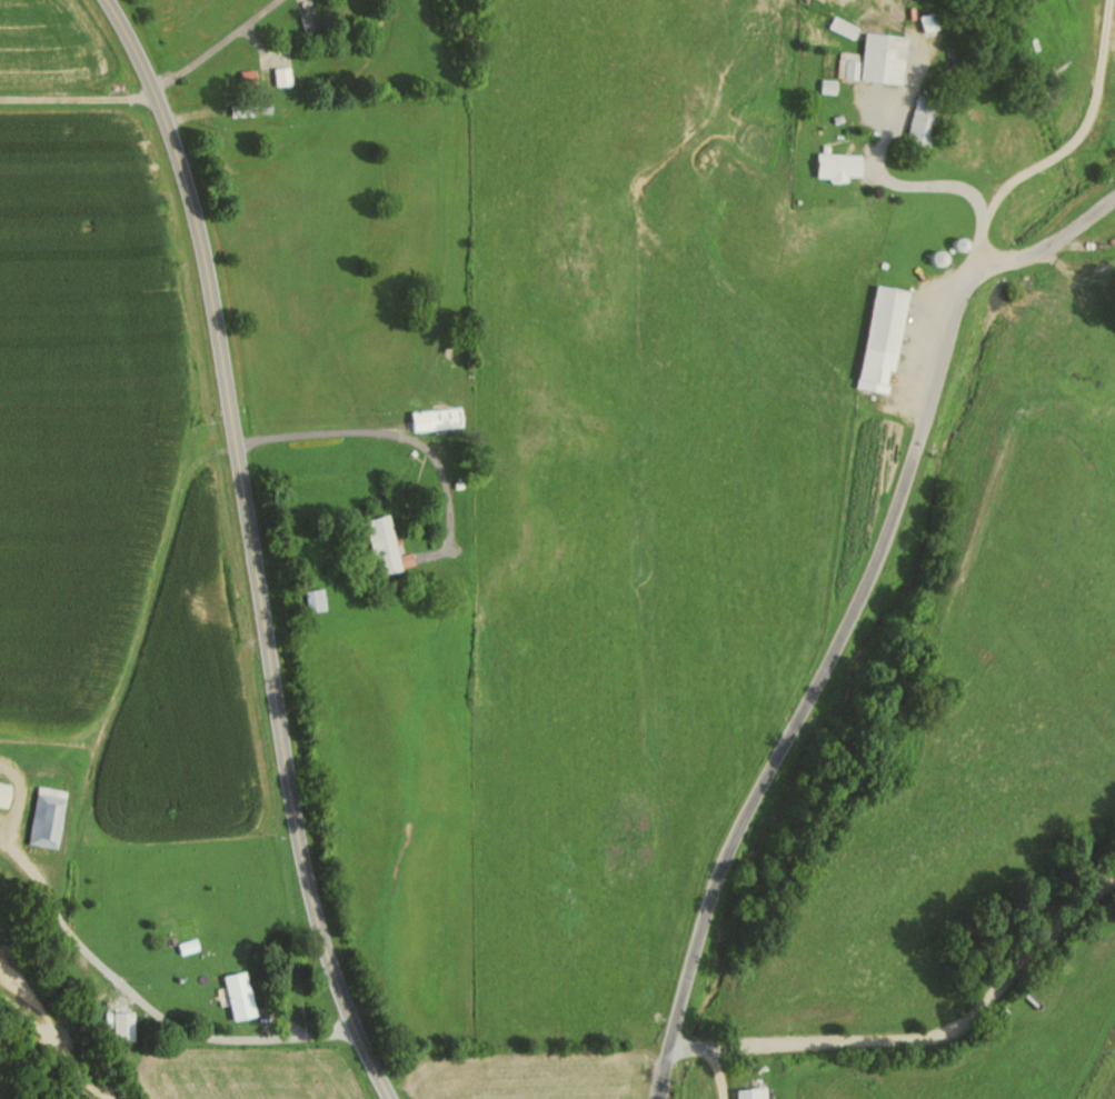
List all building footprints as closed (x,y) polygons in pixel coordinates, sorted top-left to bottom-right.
[(913,7),(919,26),(932,21),(926,3),(913,7)] [(305,34),(320,29),(315,13),(300,17),(305,34)] [(832,28),(857,40),(862,29),(837,17),(832,28)] [(866,81),(908,85),(913,37),(870,33),(866,81)] [(843,79),(862,79),(862,60),(854,60),(854,55),(843,55),(843,79)] [(288,68),(276,69),(276,85),(289,85),(288,68)] [(253,84),(253,72),(241,72),(241,84),(253,84)] [(948,101),(923,96),(913,146),(937,151),(948,101)] [(256,117),(256,103),(231,103),(231,117),(256,117)] [(869,181),(869,156),(822,155),(822,180),(869,181)] [(911,290),(878,285),(861,380),(894,386),(911,290)] [(464,427),(463,408),(409,412),(411,432),(464,427)] [(365,521),(376,576),(415,568),(413,554),(398,557),(389,516),(365,521)] [(309,614),(327,611),(323,589),(305,593),(309,614)] [(8,809),(13,786),(0,783),(0,808),(8,809)] [(58,849),(67,792),(37,787),(28,844),(58,849)] [(223,976),(234,1021),(257,1016),(246,971),(223,976)] [(133,1041),(133,998),(114,998),(114,1042),(133,1041)] [(736,1098),(766,1098),(766,1088),(736,1089),(736,1098)]
